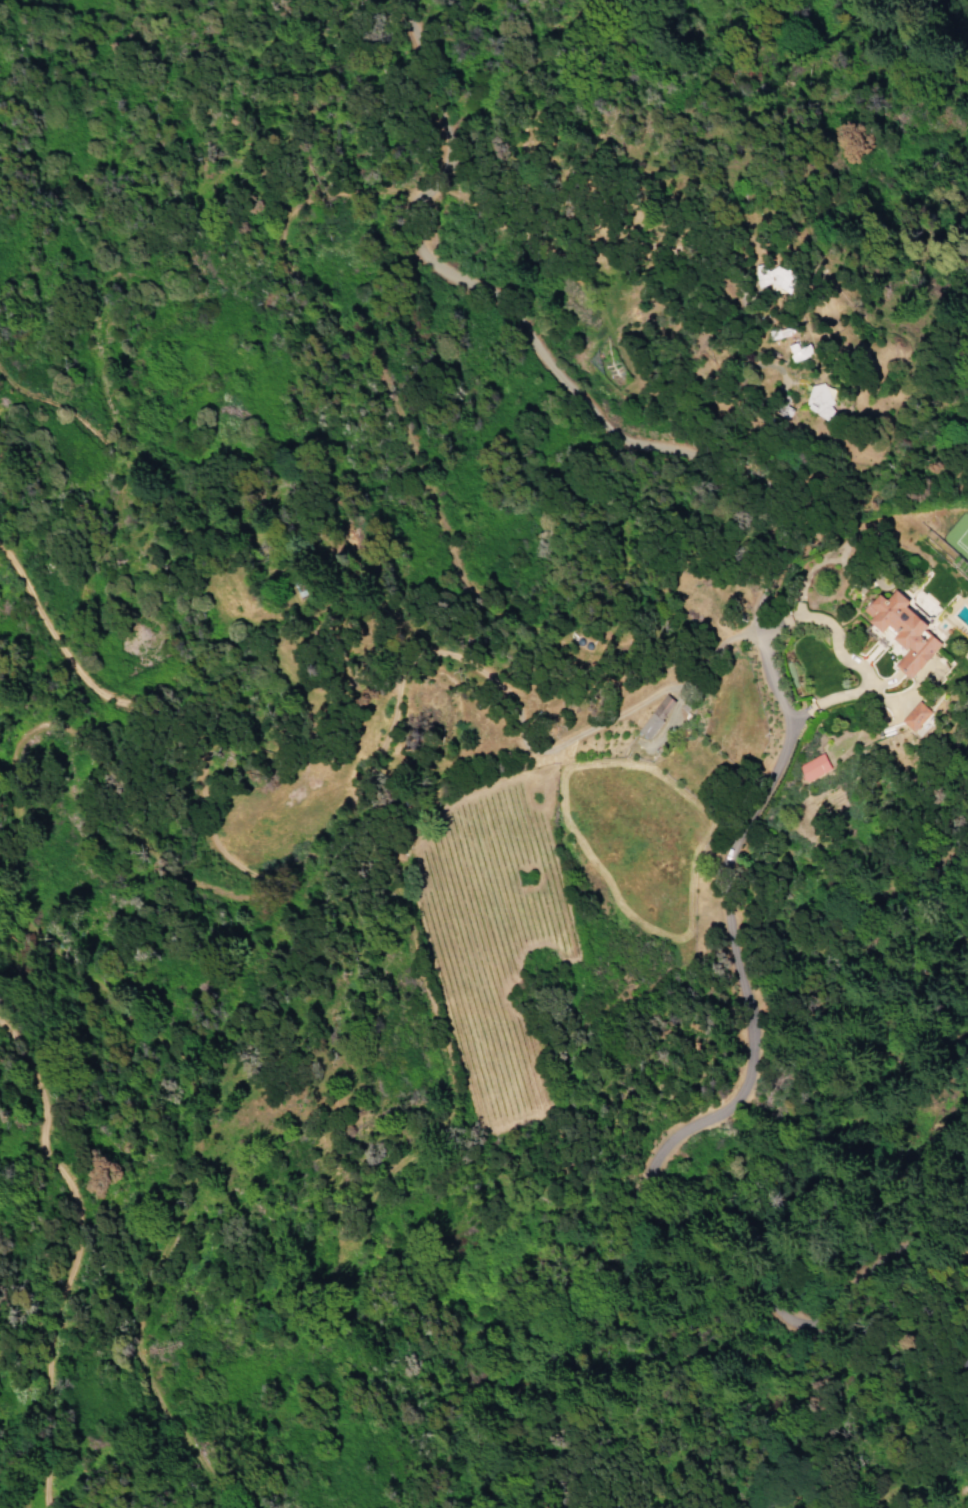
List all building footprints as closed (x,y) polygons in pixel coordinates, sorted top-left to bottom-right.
[(803,390),(817,424),(836,417),(822,382),(803,390)] [(940,642),(910,680),(894,667),(906,652),(892,640),(898,632),(888,624),(881,633),(867,622),(870,618),(861,611),(871,599),(873,601),(879,594),(886,599),(894,589),(909,601),(906,606),(929,624),(925,630),(940,642)] [(924,631),(940,642),(951,626),(939,618),(934,626),(930,623),(924,631)] [(674,701),(664,693),(633,731),(646,742),(663,721),(660,719),(674,701)] [(918,700),(932,712),(912,733),(899,721),(918,700)] [(820,753),(829,769),(805,783),(796,766),(820,753)] [(954,1364),(967,1356),(967,1384),(965,1386),(954,1364)]
